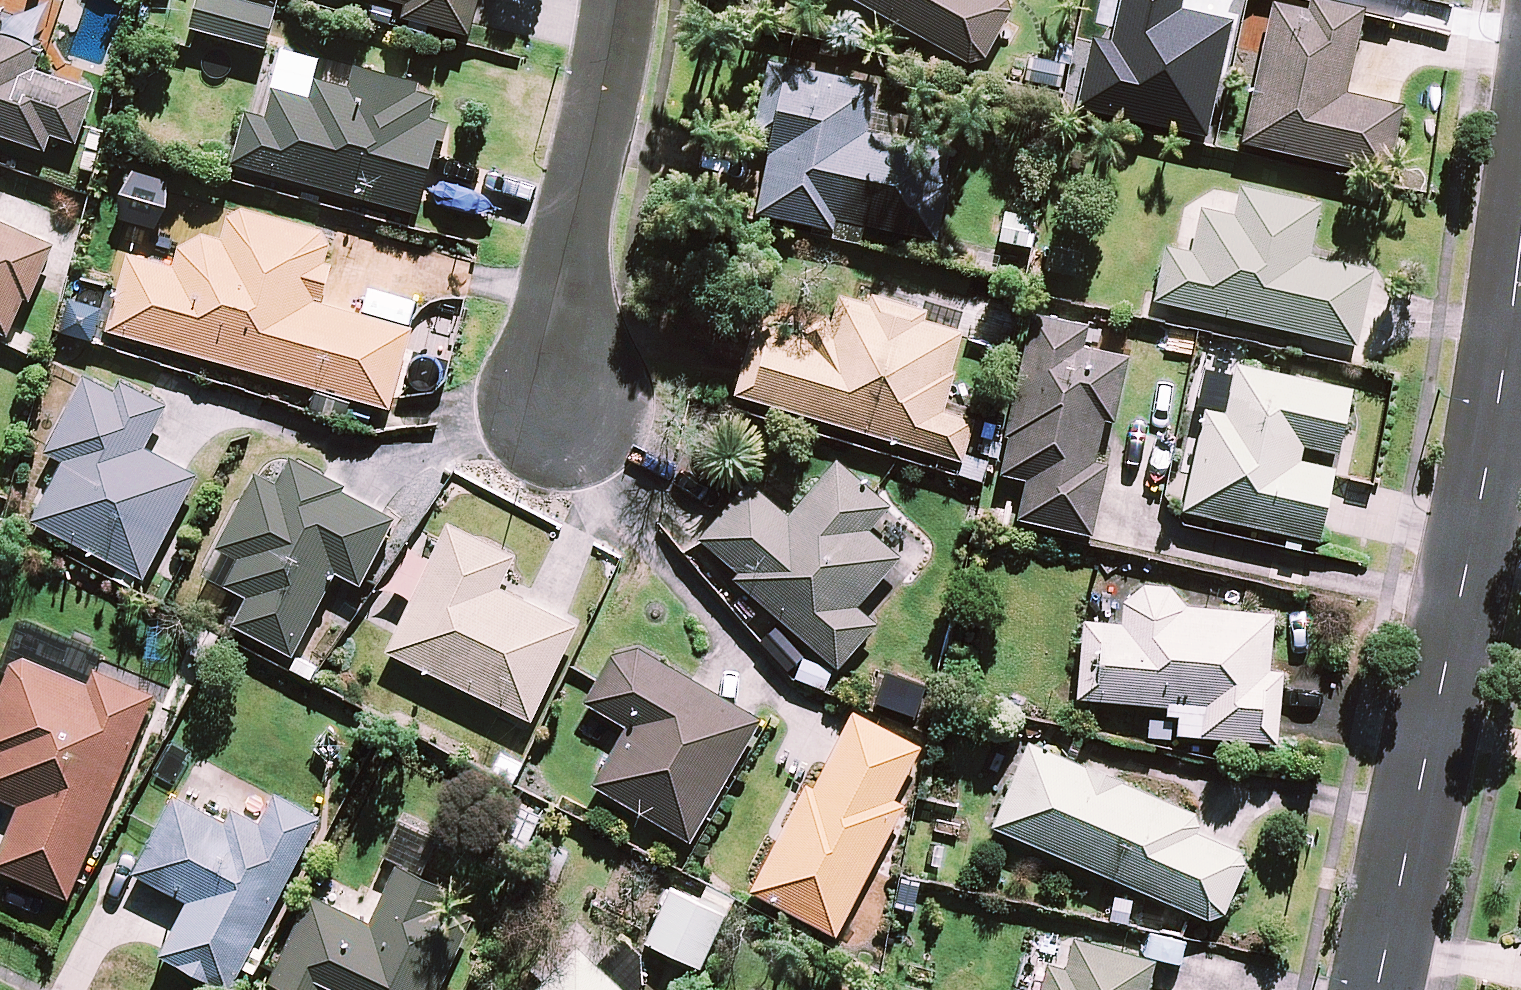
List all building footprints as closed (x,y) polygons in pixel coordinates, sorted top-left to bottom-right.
[(231,0),(197,0),(189,30),(264,50),(274,11),(231,0)] [(405,6),(401,19),(466,36),(475,0),(383,0),(405,6)] [(976,69),(1010,5),(1001,0),(849,0),(976,69)] [(1316,14),(1281,6),(1249,150),(1393,182),(1409,111),(1355,99),(1373,15),(1318,3),(1316,14)] [(43,152),(49,136),(77,145),(94,95),(27,72),(35,48),(0,36),(0,138),(43,152)] [(893,91),(768,66),(753,138),(771,142),(756,219),(858,239),(860,226),(934,241),(952,152),(884,138),(893,91)] [(434,92),(352,71),(347,91),(313,83),(309,102),(272,93),(265,121),(246,117),(233,167),(417,214),(440,125),(426,121),(434,92)] [(1173,253),(1162,307),(1365,351),(1381,276),(1318,262),(1329,211),(1247,193),(1241,221),(1208,214),(1198,258),(1173,253)] [(334,238),(232,210),(222,244),(188,235),(178,271),(128,257),(107,333),(387,410),(409,329),(316,303),(334,238)] [(9,340),(52,245),(0,222),(0,335),(9,340)] [(875,290),(871,302),(839,293),(831,321),(803,342),(754,328),(734,398),(972,466),(984,424),(940,412),(963,329),(926,318),(929,305),(875,290)] [(1070,321),(1033,313),(998,476),(1026,482),(1018,521),(1089,536),(1104,466),(1098,465),(1121,358),(1065,346),(1070,321)] [(1190,517),(1327,546),(1342,475),(1308,467),(1311,454),(1345,461),(1359,396),(1243,371),(1232,420),(1212,416),(1190,517)] [(161,413),(119,392),(116,397),(82,380),(46,455),(63,463),(32,525),(143,579),(193,476),(142,451),(161,413)] [(390,515),(290,461),(275,488),(255,478),(216,550),(238,562),(224,587),(247,599),(233,627),(288,657),(334,573),(353,584),(390,515)] [(887,510),(834,464),(787,518),(747,483),(697,540),(738,575),(733,581),(835,670),(873,627),(855,611),(899,560),(867,533),(887,510)] [(394,590),(413,599),(387,654),(530,722),(577,623),(499,586),(512,558),(447,527),(430,563),(411,554),(394,590)] [(1180,602),(1169,591),(1136,590),(1124,600),(1123,627),(1081,625),(1078,703),(1178,707),(1177,738),(1275,743),(1278,674),(1267,673),(1270,616),(1179,612),(1180,602)] [(757,720),(620,643),(584,705),(625,728),(592,788),(688,842),(757,720)] [(18,808),(0,852),(0,872),(67,900),(151,697),(95,674),(89,689),(15,658),(0,693),(0,800),(18,808)] [(922,751),(852,715),(812,791),(805,788),(750,893),(834,937),(891,825),(885,822),(922,751)] [(1196,817),(1026,746),(991,829),(1217,925),(1246,856),(1189,832),(1196,817)] [(272,799),(257,828),(233,816),(228,826),(168,795),(128,873),(153,886),(188,904),(160,958),(222,989),(231,989),(318,823),(272,799)] [(399,823),(382,858),(398,866),(368,927),(310,898),(268,984),(280,989),(438,989),(467,931),(426,911),(437,890),(417,880),(436,842),(399,823)] [(726,914),(672,888),(645,944),(699,970),(726,914)] [(1073,942),(1065,973),(1047,968),(1041,989),(1146,989),(1153,963),(1073,942)] [(577,951),(539,989),(617,989),(577,951)]
